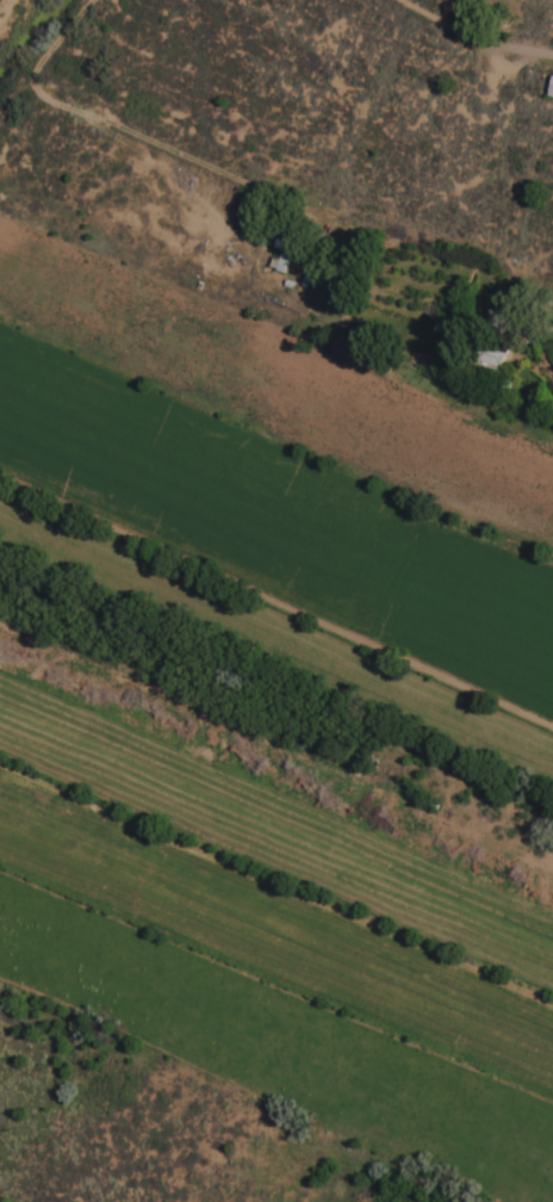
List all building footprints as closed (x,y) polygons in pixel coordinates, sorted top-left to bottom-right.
[(241,205),(252,210),(257,197),(247,192),(241,205)] [(297,240),(281,235),(273,258),(270,268),(286,273),(297,240)] [(506,349),(485,348),(484,371),(504,373),(506,349)]
